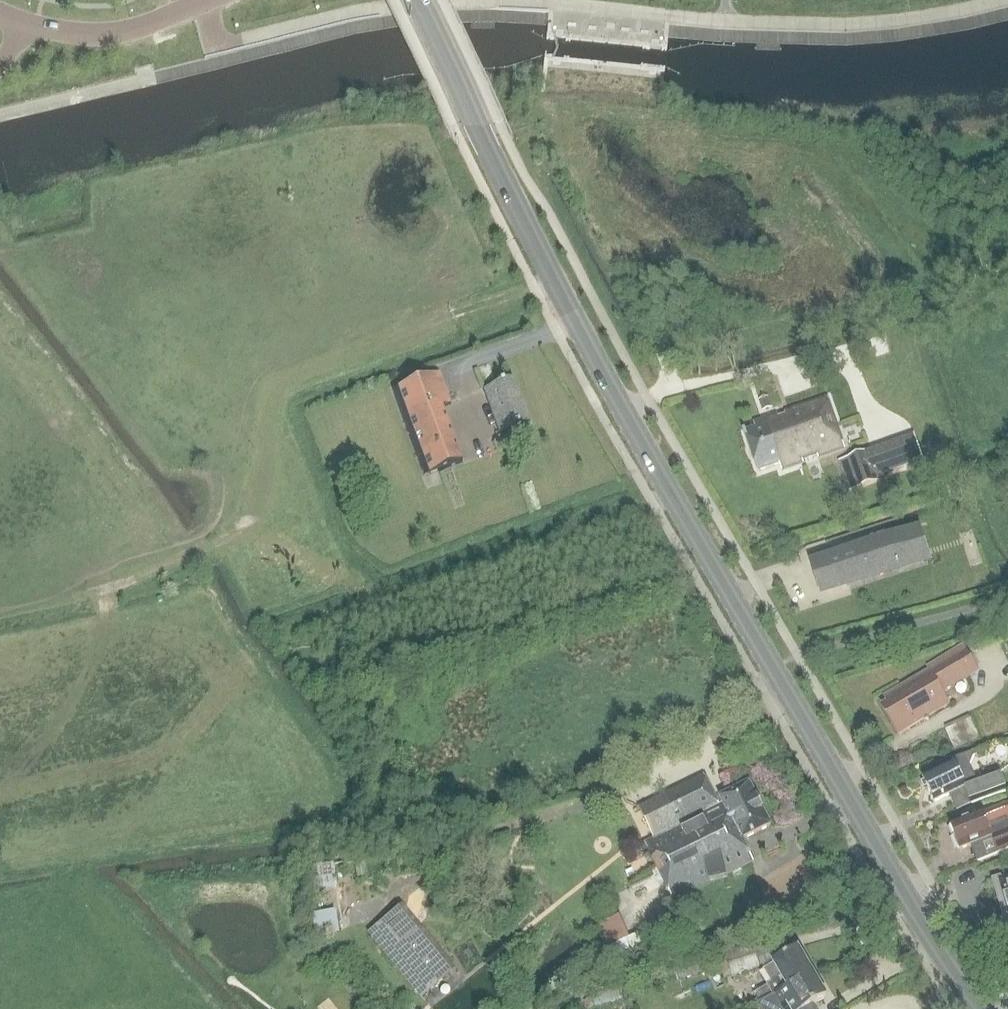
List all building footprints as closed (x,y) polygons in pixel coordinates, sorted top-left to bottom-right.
[(392,391),(424,477),(462,463),(454,441),(448,443),(436,410),(451,404),(440,373),(392,391)] [(489,389),(505,432),(529,424),(513,380),(489,389)] [(768,397),(758,400),(762,411),(772,408),(768,397)] [(765,420),(754,424),(756,430),(745,434),(759,472),(780,465),(782,471),(845,449),(828,398),(776,416),(765,420)] [(924,462),(914,435),(844,460),(857,495),(882,486),(879,478),(924,462)] [(915,538),(811,571),(819,594),(922,561),(915,538)] [(980,671),(967,649),(964,646),(929,667),(931,671),(886,697),(890,703),(884,707),(899,733),(949,703),(943,693),(980,671)] [(966,786),(966,785),(976,780),(969,767),(973,757),(976,755),(975,753),(924,778),(935,801),(966,786)] [(1000,774),(966,786),(972,803),(1006,791),(1000,774)] [(654,839),(649,841),(646,843),(675,901),(754,861),(743,840),(772,826),(751,784),(718,800),(705,775),(639,808),(654,839)] [(985,813),(952,825),(961,849),(994,837),(999,853),(1007,849),(1007,804),(985,813)] [(1007,914),(1007,877),(998,880),(1007,914)] [(368,930),(422,996),(455,968),(401,902),(368,930)] [(344,907),(318,911),(322,935),(348,931),(344,907)] [(635,948),(633,944),(621,914),(597,924),(611,958),(635,948)] [(725,956),(731,976),(759,968),(753,947),(725,956)] [(755,994),(761,1004),(813,973),(800,949),(775,964),(783,977),(755,994)] [(687,978),(707,971),(703,958),(682,965),(687,978)] [(813,973),(761,1004),(764,1008),(815,1008),(813,1005),(827,996),(813,973)]
